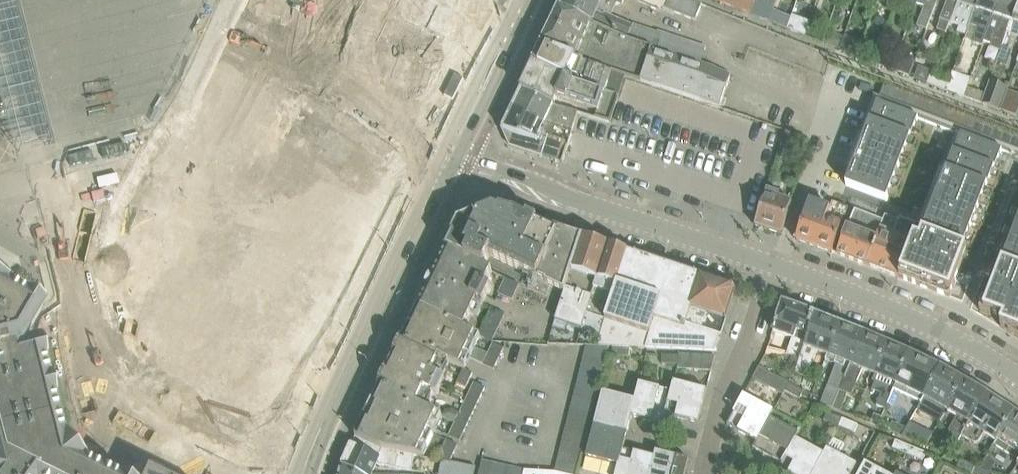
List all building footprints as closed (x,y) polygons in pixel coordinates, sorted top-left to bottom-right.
[(109,17),(166,5),(165,0),(167,0),(106,0),(109,17)] [(333,58),(351,54),(353,63),(381,56),(379,49),(395,45),(397,52),(445,39),(442,28),(459,23),(453,0),(317,0),(333,58)] [(560,9),(730,78),(731,75),(713,67),(701,63),(706,48),(658,32),(657,34),(633,26),(611,16),(617,3),(622,5),(624,0),(564,0),(560,9)] [(624,0),(661,16),(665,8),(667,0),(624,0)] [(665,8),(696,21),(702,4),(691,0),(667,0),(665,8)] [(733,5),(751,12),(756,0),(734,0),(733,5)] [(751,12),(771,20),(775,9),(777,0),(776,0),(756,0),(751,12)] [(906,7),(915,11),(917,3),(918,0),(909,0),(906,7)] [(917,3),(926,7),(924,13),(919,26),(928,29),(938,0),(918,0),(917,3)] [(938,31),(947,34),(951,23),(952,23),(960,0),(947,0),(949,1),(938,31)] [(952,23),(958,26),(968,29),(970,24),(975,10),(976,11),(980,0),(960,0),(952,23)] [(970,24),(979,27),(973,44),(982,47),(984,42),(993,17),(994,17),(1001,0),(980,0),(976,11),(975,10),(970,24)] [(984,42),(992,45),(991,48),(1000,51),(1007,33),(1010,23),(1012,24),(1017,9),(1017,0),(1001,0),(994,17),(993,17),(984,42)] [(560,9),(542,46),(607,70),(625,76),(721,108),(730,78),(560,9)] [(775,9),(771,20),(776,22),(789,27),(791,21),(793,16),(775,9)] [(1007,33),(1017,37),(1017,9),(1012,24),(1010,23),(1007,33)] [(791,21),(789,27),(806,34),(811,20),(793,13),(793,16),(791,21)] [(175,64),(170,44),(183,41),(179,25),(126,39),(131,56),(138,55),(143,73),(175,64)] [(827,30),(824,41),(841,48),(844,39),(845,36),(827,30)] [(844,39),(841,48),(859,55),(862,46),(844,39)] [(70,54),(73,64),(90,60),(90,58),(104,55),(101,45),(70,54)] [(542,46),(533,64),(571,80),(603,91),(619,96),(625,76),(607,70),(542,46)] [(862,46),(859,55),(878,62),(880,55),(881,53),(862,46)] [(880,55),(878,62),(894,69),(894,67),(896,61),(880,55)] [(896,61),(894,67),(912,73),(917,61),(899,55),(896,61)] [(533,64),(521,90),(554,105),(557,98),(598,111),(603,91),(571,80),(533,64)] [(145,161),(120,205),(130,211),(117,233),(93,275),(78,300),(86,330),(238,418),(268,410),(398,186),(390,155),(238,68),(207,77),(169,143),(155,167),(145,161)] [(950,79),(946,89),(964,96),(967,86),(971,77),(953,71),(950,79)] [(933,73),(929,83),(946,89),(950,79),(933,73)] [(986,92),(982,103),(999,109),(1004,96),(1008,86),(990,80),(986,92)] [(875,88),(862,84),(860,90),(872,95),(875,88)] [(845,171),(851,173),(846,185),(887,201),(918,119),(961,136),(924,234),(918,232),(914,242),(900,278),(950,297),(964,260),(967,251),(965,250),(1002,152),(1017,157),(1017,135),(885,85),(880,97),(874,95),(845,171)] [(967,86),(964,96),(982,103),(986,92),(967,86)] [(521,90),(513,107),(546,122),(572,132),(578,113),(554,105),(521,90)] [(999,109),(1017,116),(1017,102),(1004,96),(999,109)] [(513,107),(503,129),(510,146),(538,155),(542,156),(558,161),(565,141),(568,142),(572,132),(546,122),(513,107)] [(786,131),(780,148),(802,155),(807,137),(786,131)] [(758,218),(756,226),(760,227),(767,230),(781,234),(792,203),(779,198),(780,194),(767,190),(758,218)] [(810,201),(796,240),(832,253),(849,207),(832,201),(830,208),(810,201)] [(570,233),(521,217),(493,208),(458,222),(445,249),(491,272),(492,270),(483,266),(488,255),(533,278),(527,289),(546,299),(550,288),(552,289),(556,291),(563,293),(582,236),(576,235),(570,233)] [(855,210),(838,254),(868,266),(885,222),(884,222),(855,210)] [(885,222),(868,266),(899,278),(900,277),(900,278),(914,242),(893,234),(898,221),(886,216),(884,222),(885,222)] [(1003,264),(999,262),(980,311),(1004,320),(1001,328),(1017,338),(1017,226),(1003,264)] [(564,293),(555,321),(581,329),(601,336),(597,346),(608,347),(612,347),(628,348),(679,351),(716,353),(737,292),(734,286),(582,236),(563,293),(564,293)] [(486,282),(491,272),(445,249),(418,307),(464,329),(464,328),(479,297),(488,301),(495,286),(486,282)] [(512,301),(520,284),(506,277),(498,294),(512,301)] [(82,464),(61,439),(61,438),(37,343),(25,345),(24,340),(42,310),(0,285),(0,473),(102,473),(82,464)] [(777,321),(774,331),(794,338),(788,356),(803,356),(817,315),(803,310),(798,308),(788,304),(782,307),(777,321)] [(394,357),(391,363),(441,387),(452,365),(459,368),(460,366),(462,361),(465,355),(483,364),(486,357),(488,352),(473,345),(478,335),(464,328),(464,329),(418,307),(409,326),(405,334),(403,338),(402,339),(394,357)] [(491,309),(478,335),(492,342),(504,316),(491,309)] [(794,356),(788,370),(797,374),(807,379),(819,351),(830,356),(836,338),(833,337),(838,323),(835,322),(824,318),(818,315),(817,315),(803,356),(794,356)] [(864,333),(838,323),(833,337),(836,338),(830,356),(841,360),(829,387),(822,403),(834,408),(839,392),(840,392),(864,333)] [(887,343),(864,333),(840,392),(839,392),(834,408),(841,410),(847,395),(851,397),(863,369),(874,374),(887,343)] [(504,349),(492,343),(489,350),(500,356),(504,349)] [(911,353),(887,343),(874,374),(875,375),(873,380),(875,382),(871,392),(881,396),(876,407),(886,411),(895,391),(911,353)] [(603,366),(608,347),(597,346),(586,346),(582,360),(603,366)] [(612,347),(612,356),(628,357),(628,348),(612,347)] [(488,352),(486,357),(497,363),(500,356),(489,350),(488,352)] [(941,368),(911,353),(895,391),(922,403),(943,369),(941,368)] [(662,355),(662,364),(678,365),(679,356),(662,355)] [(678,365),(678,369),(711,371),(715,357),(679,355),(679,356),(678,365)] [(483,364),(494,369),(497,363),(486,357),(483,364)] [(601,376),(603,366),(582,360),(579,371),(601,376)] [(437,396),(441,387),(391,363),(380,387),(427,410),(434,395),(437,396)] [(777,377),(759,367),(753,378),(770,388),(784,395),(786,391),(789,385),(776,377),(777,377)] [(473,373),(464,369),(460,376),(470,381),(473,373)] [(922,403),(917,412),(928,418),(936,404),(949,411),(957,397),(954,394),(962,380),(961,379),(949,372),(943,369),(922,403)] [(579,371),(577,381),(598,387),(601,376),(579,371)] [(457,384),(466,388),(470,381),(460,376),(457,384)] [(957,416),(948,431),(949,431),(963,436),(987,394),(979,390),(966,382),(965,382),(962,380),(954,394),(957,397),(949,411),(957,416)] [(577,381),(575,391),(596,397),(598,387),(577,381)] [(473,382),(471,388),(482,394),(485,388),(473,382)] [(638,382),(634,399),(635,400),(631,417),(632,417),(664,425),(667,415),(665,415),(671,390),(638,382)] [(673,382),(671,390),(665,415),(667,415),(699,423),(707,390),(673,382)] [(786,391),(799,398),(802,392),(789,385),(786,391)] [(380,387),(356,438),(381,450),(414,456),(424,458),(442,418),(427,410),(380,387)] [(471,388),(468,394),(479,400),(482,394),(471,388)] [(575,391),(572,402),(593,408),(596,397),(575,391)] [(628,433),(632,417),(631,417),(635,400),(634,399),(602,391),(594,425),(628,433)] [(468,394),(465,400),(477,405),(479,400),(468,394)] [(1002,404),(987,394),(963,436),(973,443),(980,442),(985,434),(997,442),(1015,412),(1002,404)] [(774,412),(744,395),(727,425),(757,441),(758,441),(770,419),(774,412)] [(465,400),(462,406),(474,411),(477,405),(465,400)] [(572,402),(569,412),(591,418),(593,408),(572,402)] [(471,417),(474,411),(462,406),(460,411),(471,417)] [(446,412),(443,418),(454,423),(457,417),(459,413),(452,409),(446,412)] [(471,417),(460,411),(459,413),(457,417),(468,423),(471,417)] [(569,412),(567,423),(588,428),(591,418),(569,412)] [(753,448),(782,463),(783,464),(797,439),(800,434),(772,419),(775,412),(774,412),(770,419),(758,441),(757,441),(753,448)] [(825,421),(841,427),(844,418),(828,412),(825,421)] [(1017,459),(1017,414),(1015,413),(1015,412),(997,442),(995,446),(1014,458),(1017,459)] [(875,413),(871,423),(879,426),(884,416),(875,413)] [(466,429),(468,423),(457,417),(454,423),(466,429)] [(859,424),(844,418),(841,427),(856,433),(859,424)] [(892,422),(889,430),(903,436),(907,428),(892,422)] [(463,434),(466,429),(454,423),(451,429),(463,434)] [(567,423),(564,433),(585,439),(588,428),(567,423)] [(907,428),(903,436),(909,439),(926,446),(933,434),(909,424),(908,427),(907,428)] [(586,456),(617,464),(619,464),(622,449),(624,450),(628,433),(594,425),(586,456)] [(460,440),(463,434),(451,429),(449,435),(460,440)] [(949,431),(945,439),(958,444),(963,436),(949,431)] [(564,433),(562,444),(583,449),(585,439),(564,433)] [(342,468),(353,473),(372,473),(376,464),(412,470),(414,456),(381,450),(356,438),(353,444),(352,444),(352,445),(342,466),(342,468)] [(825,454),(797,439),(783,464),(782,463),(779,469),(789,473),(815,473),(825,454)] [(815,473),(852,473),(857,465),(841,456),(846,446),(834,439),(829,450),(828,449),(825,454),(815,473)] [(459,446),(446,440),(443,447),(456,453),(459,446)] [(893,449),(909,455),(912,446),(897,440),(893,449)] [(562,444),(559,454),(580,460),(583,449),(562,444)] [(924,461),(927,452),(912,446),(909,455),(924,461)] [(439,454),(452,460),(456,453),(443,447),(439,454)] [(655,457),(624,450),(622,449),(619,464),(617,464),(615,473),(651,473),(655,457)] [(689,460),(656,451),(655,457),(651,473),(686,473),(689,460)] [(452,460),(439,454),(436,461),(451,464),(452,460)] [(559,454),(557,464),(578,470),(580,460),(559,454)] [(495,464),(484,461),(481,469),(480,473),(493,473),(495,464)] [(976,467),(960,461),(957,470),(968,473),(974,473),(976,467)] [(866,462),(860,473),(889,473),(866,462)] [(475,468),(453,464),(451,473),(474,473),(475,468)] [(507,467),(495,464),(493,473),(505,473),(507,467)] [(578,470),(557,464),(554,473),(577,473),(578,470)]
